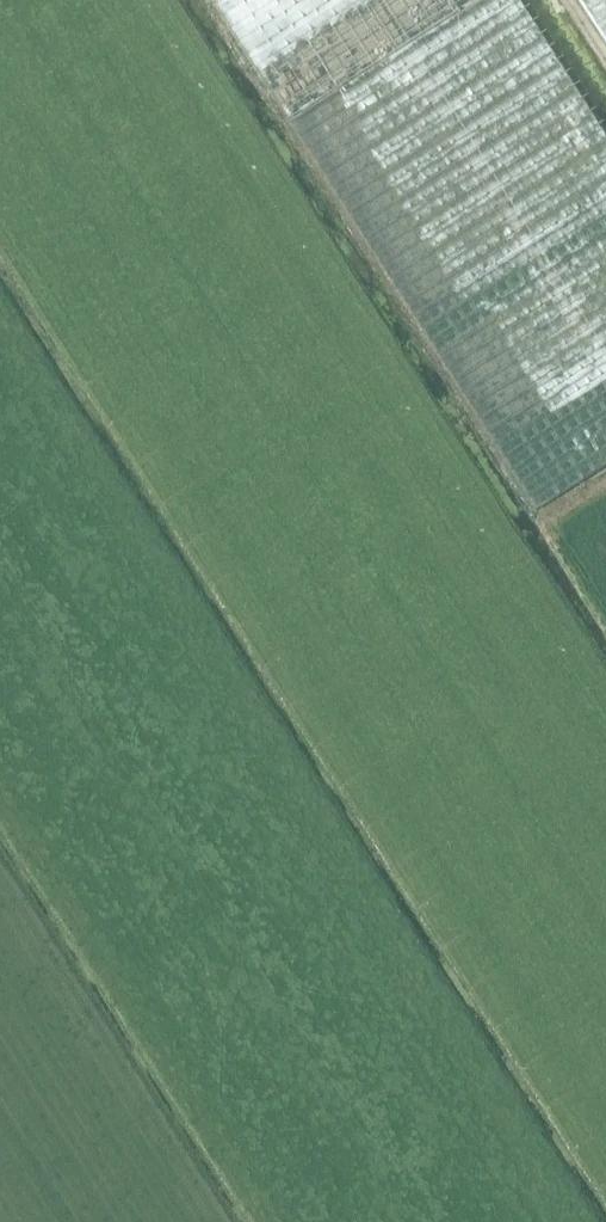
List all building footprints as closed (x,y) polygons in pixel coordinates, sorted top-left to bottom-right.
[(298,136),(536,510),(605,466),(605,140),(516,0),(485,0),(460,15),(451,0),(212,0),(298,136)] [(605,44),(605,0),(578,0),(605,44)]
